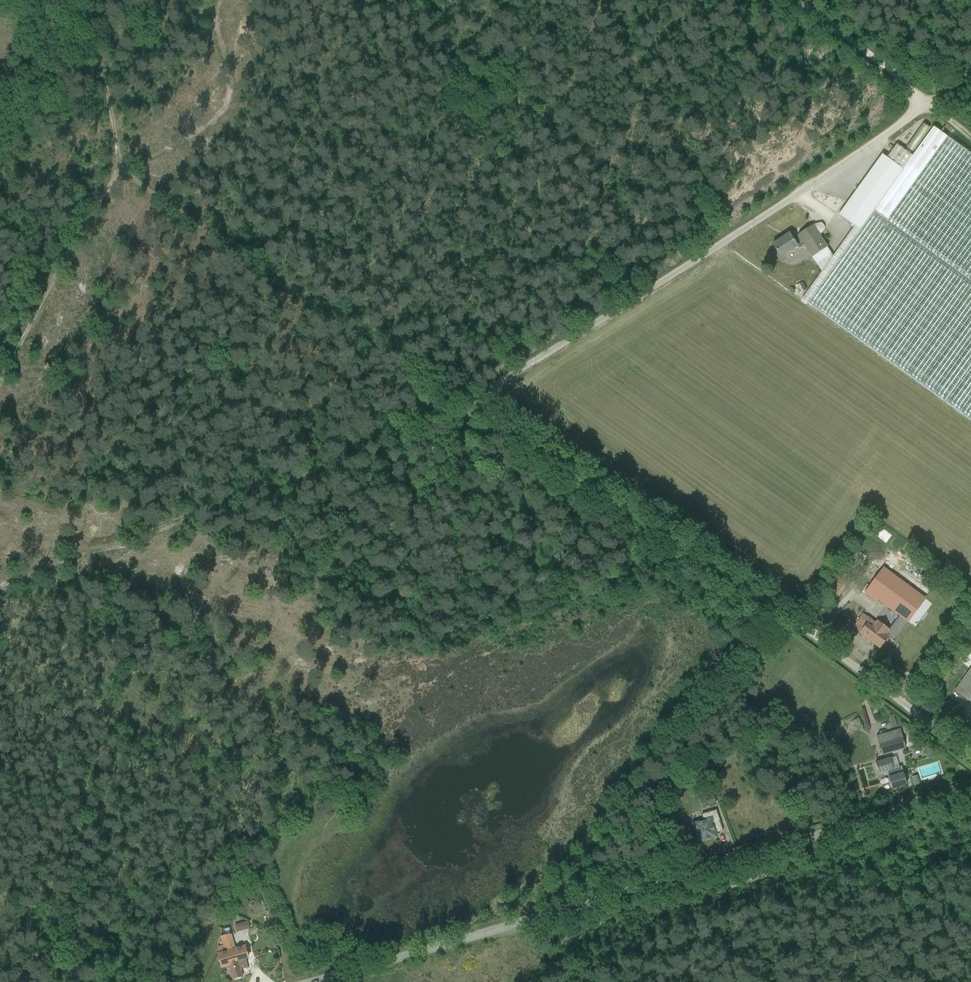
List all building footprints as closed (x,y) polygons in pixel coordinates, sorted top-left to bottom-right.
[(822,271),(802,299),(970,421),(970,157),(932,129),(913,157),(904,150),(897,145),(887,158),(882,155),(839,214),(855,226),(833,256),(822,271)] [(806,246),(813,256),(822,271),(833,256),(827,247),(820,235),(821,234),(825,229),(825,227),(823,224),(821,223),(815,225),(813,226),(813,225),(799,235),(793,239),(791,237),(790,234),(773,245),(781,257),(798,246),(800,249),(806,246)] [(807,290),(804,285),(797,288),(800,294),(807,290)] [(884,567),(864,594),(874,601),(875,598),(907,622),(926,598),(884,567)] [(830,583),(841,591),(849,580),(838,572),(830,583)] [(880,648),(886,640),(889,636),(886,634),(889,630),(878,621),(876,623),(863,614),(853,628),(860,633),(880,648)] [(955,690),(970,702),(970,668),(955,690)] [(901,729),(877,736),(882,754),(906,748),(901,729)] [(907,785),(907,784),(902,766),(894,768),(891,757),(875,762),(878,773),(887,770),(892,789),(907,785)] [(919,776),(912,778),(914,785),(921,783),(919,776)] [(859,791),(857,783),(852,785),(852,786),(850,786),(852,793),(859,791)] [(708,799),(710,805),(716,803),(714,796),(708,799)] [(703,819),(693,823),(699,842),(713,838),(715,837),(716,835),(716,833),(723,831),(717,809),(702,814),(703,819)] [(241,931),(243,927),(242,923),(235,925),(237,933),(241,931)] [(246,946),(236,949),(232,933),(221,936),(224,945),(218,947),(219,952),(218,953),(222,967),(230,965),(234,979),(243,976),(241,969),(248,967),(245,958),(249,957),(246,946)]
